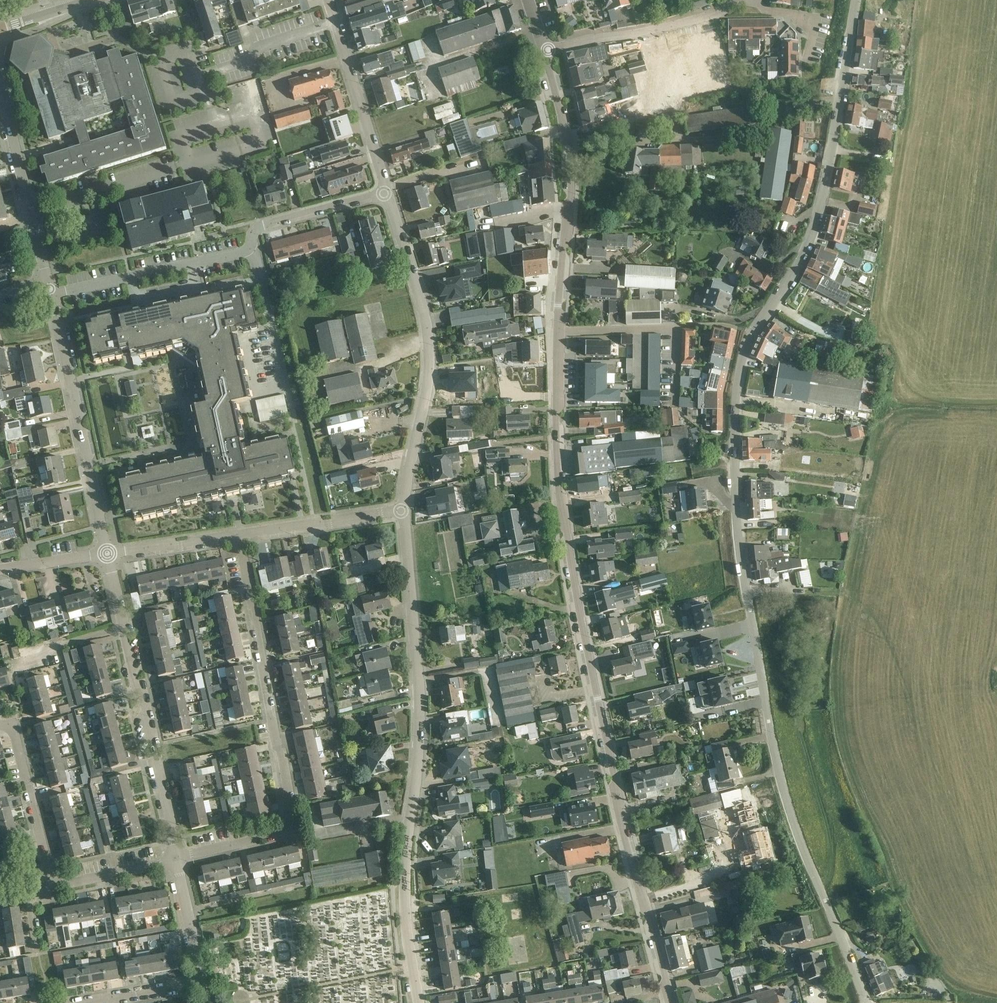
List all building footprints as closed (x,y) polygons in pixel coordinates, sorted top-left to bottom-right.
[(135,25),(150,20),(149,20),(163,16),(176,12),(172,0),(128,0),(135,25)] [(202,26),(208,43),(218,40),(220,45),(224,43),(222,38),(213,8),(223,5),(227,3),(226,0),(194,0),(202,26)] [(238,27),(259,20),(259,18),(307,2),(306,0),(229,0),(238,27)] [(364,11),(365,10),(383,5),(383,4),(393,1),(392,0),(357,0),(345,4),(347,9),(345,9),(347,15),(348,15),(348,16),(364,11)] [(443,2),(446,11),(455,7),(453,0),(448,0),(443,2)] [(475,11),(495,4),(493,0),(471,0),(475,11)] [(605,9),(608,8),(608,9),(611,23),(618,21),(614,10),(627,6),(627,10),(632,8),(630,0),(603,0),(605,9)] [(652,9),(650,0),(641,0),(644,11),(652,9)] [(700,8),(698,0),(688,0),(692,11),(700,8)] [(389,22),(398,19),(405,17),(402,7),(401,3),(394,5),(393,5),(392,2),(383,5),(365,10),(364,11),(364,13),(365,16),(349,21),(353,32),(353,33),(389,22)] [(444,57),(508,34),(521,30),(514,6),(501,10),(435,32),(444,57)] [(875,22),(875,14),(864,13),(863,21),(859,21),(857,39),(858,39),(857,50),(877,52),(878,45),(887,46),(888,41),(873,40),(875,22)] [(752,20),(752,51),(759,51),(759,40),(765,40),(765,36),(764,19),(752,20)] [(764,19),(765,36),(776,36),(779,38),(790,28),(784,22),(776,22),(776,19),(764,19)] [(740,40),(740,20),(728,20),(728,51),(735,51),(735,40),(740,40)] [(740,20),(740,40),(746,40),(746,51),(752,51),(752,20),(740,20)] [(790,28),(779,38),(781,41),(781,42),(782,42),(782,53),(798,53),(798,41),(796,41),(796,34),(790,28)] [(378,30),(370,32),(369,29),(353,34),(359,51),(382,44),(378,30)] [(201,45),(206,44),(202,32),(197,34),(201,45)] [(395,35),(383,39),(385,43),(396,39),(395,35)] [(231,46),(242,43),(240,36),(228,40),(231,46)] [(40,39),(16,46),(12,63),(25,75),(28,74),(48,139),(75,131),(80,147),(43,158),(46,167),(40,169),(42,176),(45,175),(48,186),(166,149),(137,56),(122,60),(119,50),(107,54),(109,59),(97,63),(94,54),(70,61),(69,58),(52,55),(53,50),(40,39)] [(666,39),(655,42),(659,61),(671,58),(666,39)] [(408,44),(414,62),(427,57),(421,40),(408,44)] [(699,41),(680,46),(683,58),(702,53),(699,41)] [(655,42),(642,45),(647,64),(659,61),(655,42)] [(571,53),(566,54),(567,59),(568,61),(570,70),(594,64),(601,62),(609,60),(606,49),(606,48),(603,48),(591,51),(590,51),(590,52),(589,53),(588,50),(587,50),(571,53)] [(883,60),(884,53),(877,52),(857,50),(853,68),(877,70),(878,60),(883,60)] [(367,74),(373,73),(372,71),(389,66),(391,72),(404,68),(402,62),(389,66),(385,53),(362,61),(365,73),(367,73),(367,74)] [(798,53),(782,53),(778,53),(778,58),(767,59),(767,65),(798,65),(798,53)] [(438,69),(446,91),(448,97),(477,87),(475,81),(481,79),(473,57),(438,69)] [(628,69),(615,72),(617,79),(646,71),(644,61),(628,66),(628,69)] [(379,107),(396,102),(402,100),(395,80),(407,76),(406,76),(410,75),(410,73),(417,71),(415,64),(404,68),(391,72),(384,74),(386,79),(372,84),(379,107)] [(594,64),(570,70),(574,87),(574,88),(598,82),(594,64)] [(798,65),(767,65),(767,72),(778,72),(778,77),(778,78),(798,77),(798,65)] [(893,70),(880,69),(879,75),(890,76),(889,85),(903,86),(904,77),(892,76),(893,70)] [(319,91),(334,86),(329,70),(314,75),(314,73),(289,81),(294,100),(319,92),(319,91)] [(850,85),(867,86),(873,86),(872,93),(887,94),(887,91),(885,87),(887,86),(888,81),(885,79),(883,79),(883,78),(868,77),(852,76),(850,85)] [(643,90),(637,91),(639,99),(644,97),(663,93),(659,78),(641,83),(643,90)] [(597,98),(605,96),(604,94),(607,93),(605,85),(594,88),(575,94),(578,104),(597,98)] [(635,85),(628,87),(630,98),(637,95),(635,85)] [(323,121),(330,119),(329,119),(341,115),(340,111),(345,110),(339,92),(316,99),(318,106),(325,104),(328,112),(325,113),(327,119),(323,121)] [(605,106),(607,105),(606,101),(598,104),(597,98),(578,104),(580,115),(606,108),(605,106)] [(879,100),(878,108),(892,111),(894,102),(879,100)] [(523,134),(535,131),(535,132),(548,129),(541,103),(530,106),(530,108),(517,111),(523,134)] [(846,114),(846,115),(865,119),(865,120),(876,122),(878,112),(867,110),(867,108),(848,104),(846,114)] [(758,124),(756,106),(685,116),(688,134),(758,124)] [(307,107),(274,117),(277,129),(311,119),(307,107)] [(605,114),(608,114),(606,108),(580,115),(583,127),(598,123),(597,117),(605,115),(605,114)] [(887,126),(876,123),(876,122),(865,120),(865,119),(846,115),(844,124),(873,129),(872,138),(884,141),(886,130),(893,131),(894,126),(888,124),(887,126)] [(323,121),(330,144),(337,142),(337,141),(352,137),(346,117),(331,122),(330,119),(323,121)] [(474,144),(467,119),(462,121),(454,123),(449,125),(454,137),(453,138),(461,158),(482,150),(480,146),(474,144)] [(805,123),(795,122),(794,137),(813,139),(813,135),(804,134),(805,123)] [(792,132),(770,128),(759,198),(782,201),(792,132)] [(410,159),(409,154),(439,145),(435,130),(424,133),(426,140),(390,151),(394,164),(410,159)] [(535,165),(551,164),(549,140),(536,141),(528,143),(526,136),(503,143),(505,151),(523,146),(528,164),(535,162),(535,165)] [(795,138),(793,154),(801,154),(803,139),(795,138)] [(330,144),(309,150),(312,158),(320,156),(323,163),(349,156),(346,143),(338,145),(337,142),(330,144)] [(454,144),(446,147),(452,161),(459,158),(454,144)] [(702,165),(701,144),(680,145),(663,145),(658,151),(641,151),(629,149),(625,175),(640,176),(647,176),(647,166),(658,166),(659,175),(681,174),(681,166),(686,166),(686,169),(691,169),(691,166),(702,165)] [(763,158),(763,150),(756,149),(755,157),(763,158)] [(281,167),(280,168),(283,182),(293,179),(289,165),(287,158),(279,160),(281,167)] [(305,162),(291,166),(294,176),(308,172),(305,162)] [(791,175),(812,180),(815,166),(804,164),(792,162),(791,175)] [(551,164),(535,165),(528,166),(516,169),(518,175),(528,172),(529,181),(528,181),(552,179),(551,164)] [(323,175),(330,195),(340,192),(339,189),(366,181),(361,166),(334,175),(333,171),(323,175)] [(851,192),(855,174),(849,173),(837,170),(833,188),(846,191),(851,192)] [(313,171),(294,177),(296,183),(315,178),(313,171)] [(472,210),(489,206),(498,203),(509,201),(505,184),(498,185),(497,179),(492,180),(490,172),(449,182),(457,213),(466,211),(470,231),(476,230),(472,210)] [(812,180),(791,175),(789,182),(799,184),(795,201),(796,201),(796,202),(805,204),(812,180)] [(552,179),(528,181),(529,192),(530,205),(554,203),(552,179)] [(649,179),(649,190),(659,191),(660,180),(649,179)] [(267,206),(286,201),(282,186),(284,184),(280,180),(276,181),(274,184),(274,187),(263,190),(267,206)] [(210,216),(202,186),(182,191),(182,192),(141,203),(141,202),(121,207),(126,227),(128,232),(133,251),(190,236),(190,235),(200,232),(199,227),(215,223),(213,215),(213,214),(212,215),(213,215),(210,216)] [(426,186),(406,192),(413,213),(429,207),(425,194),(428,193),(426,186)] [(739,190),(736,190),(736,195),(744,195),(744,187),(739,187),(739,190)] [(796,201),(795,201),(794,201),(784,198),(780,212),(792,215),(796,202),(796,201)] [(498,203),(489,206),(492,218),(524,211),(522,199),(509,202),(509,201),(498,203)] [(858,213),(872,216),(875,206),(860,203),(858,213)] [(824,216),(822,224),(845,229),(847,222),(849,214),(833,209),(831,218),(824,216)] [(336,214),(338,223),(346,221),(344,212),(336,214)] [(421,240),(437,236),(442,234),(441,227),(451,224),(449,216),(438,219),(439,223),(434,225),(433,223),(418,227),(421,240)] [(359,225),(361,232),(360,232),(365,249),(383,244),(378,227),(376,228),(374,220),(359,225)] [(822,224),(820,233),(826,234),(825,239),(836,243),(834,250),(847,255),(874,263),(876,255),(862,251),(840,244),(845,229),(822,224)] [(542,227),(526,229),(525,227),(518,228),(520,237),(526,236),(527,245),(544,243),(542,227)] [(329,228),(314,232),(319,250),(338,245),(336,237),(332,239),(329,228)] [(512,229),(495,231),(498,255),(515,253),(512,229)] [(314,232),(300,235),(305,254),(319,250),(314,232)] [(350,234),(338,237),(343,255),(355,251),(350,234)] [(300,235),(285,239),(290,257),(305,254),(300,235)] [(627,236),(616,235),(616,236),(603,236),(602,241),(588,240),(588,243),(587,243),(586,257),(593,257),(592,260),(605,261),(606,250),(615,250),(615,247),(627,248),(627,236)] [(746,235),(742,244),(752,250),(750,255),(760,260),(769,243),(758,238),(757,240),(746,235)] [(275,261),(290,257),(285,239),(271,243),(275,261)] [(427,266),(439,264),(439,265),(448,263),(445,249),(439,251),(437,243),(423,247),(427,266)] [(367,258),(358,261),(362,273),(371,271),(389,266),(383,244),(365,249),(367,258)] [(471,259),(481,257),(479,244),(469,245),(471,259)] [(810,261),(831,270),(836,257),(845,261),(847,257),(846,256),(847,255),(834,250),(834,252),(816,245),(811,260),(810,261)] [(548,274),(548,250),(522,253),(524,278),(548,274)] [(719,254),(711,267),(720,272),(728,260),(719,254)] [(857,269),(860,262),(851,258),(848,265),(857,269)] [(762,274),(748,266),(750,263),(743,259),(741,263),(736,271),(743,275),(742,275),(756,284),(755,285),(765,290),(772,279),(762,273),(762,274)] [(807,269),(840,286),(845,278),(836,274),(832,281),(829,279),(833,271),(831,270),(810,261),(807,268),(807,269)] [(466,287),(465,280),(481,276),(478,264),(455,268),(457,280),(446,282),(446,281),(443,282),(444,283),(438,284),(441,298),(443,297),(444,303),(465,299),(463,287),(466,287)] [(674,290),(676,269),(624,266),(624,268),(625,268),(624,276),(624,288),(629,288),(660,289),(674,290)] [(838,291),(840,286),(807,269),(802,277),(799,283),(815,292),(817,289),(844,304),(848,296),(838,291)] [(624,289),(624,288),(624,276),(608,275),(607,281),(587,280),(585,299),(609,300),(609,313),(617,312),(616,300),(616,288),(624,289)] [(732,289),(731,289),(714,283),(712,290),(708,289),(702,306),(702,307),(725,314),(726,314),(731,296),(730,296),(732,288),(732,289)] [(178,510),(177,502),(182,501),(183,505),(199,501),(199,497),(210,495),(211,499),(263,487),(262,483),(268,482),(269,486),(284,483),(283,478),(289,477),(288,473),(295,472),(288,441),(281,442),(280,438),(265,441),(266,445),(260,447),(259,442),(251,444),(252,448),(246,450),(245,445),(241,446),(240,442),(244,441),(236,405),(232,406),(232,404),(251,400),(249,392),(245,393),(242,380),(246,379),(244,371),(240,372),(238,360),(242,359),(237,337),(233,338),(232,336),(238,335),(237,331),(242,329),(243,333),(259,330),(251,295),(245,296),(243,288),(164,305),(174,349),(172,349),(173,352),(180,356),(195,366),(198,365),(206,405),(192,408),(193,416),(197,415),(200,429),(196,430),(198,438),(202,437),(206,454),(146,468),(147,476),(141,477),(141,473),(125,477),(126,481),(119,482),(126,513),(133,512),(135,520),(178,510)] [(660,303),(660,289),(629,288),(629,301),(625,301),(626,325),(661,324),(660,303)] [(660,289),(660,303),(675,303),(676,291),(674,291),(674,290),(660,289)] [(540,295),(526,295),(515,296),(513,297),(514,316),(540,315),(540,295)] [(174,349),(164,305),(153,308),(153,311),(141,313),(141,311),(113,317),(112,313),(97,316),(98,320),(91,322),(92,325),(86,327),(94,362),(123,356),(123,354),(130,352),(130,354),(137,353),(138,357),(172,349),(174,349)] [(486,310),(485,310),(450,315),(452,328),(490,322),(506,320),(505,308),(486,310)] [(377,360),(369,313),(345,318),(354,364),(377,360)] [(534,317),(535,328),(543,328),(542,317),(534,317)] [(344,319),(316,325),(324,363),(350,357),(348,346),(350,346),(344,319)] [(511,338),(511,337),(520,336),(518,324),(509,325),(508,320),(463,327),(465,345),(511,338)] [(766,343),(783,351),(790,337),(779,330),(779,329),(770,322),(759,337),(758,338),(766,343)] [(863,325),(853,324),(852,324),(851,331),(862,333),(863,325)] [(722,343),(733,345),(736,331),(726,329),(725,330),(723,329),(722,330),(713,328),(711,341),(716,342),(722,343)] [(681,348),(688,348),(689,336),(695,336),(695,330),(685,329),(682,335),(681,348)] [(621,335),(621,344),(633,345),(633,336),(621,335)] [(778,367),(779,361),(780,357),(783,351),(766,343),(758,338),(750,356),(762,362),(778,367)] [(817,340),(815,353),(835,357),(837,345),(817,340)] [(585,342),(585,356),(611,356),(611,342),(585,342)] [(722,343),(716,342),(715,347),(714,347),(712,355),(719,357),(730,359),(733,345),(722,343)] [(538,343),(522,343),(508,344),(508,354),(522,353),(523,363),(538,363),(538,343)] [(505,344),(492,346),(493,356),(506,353),(505,344)] [(688,348),(681,348),(681,365),(693,366),(693,358),(688,358),(688,348)] [(0,376),(9,374),(4,349),(0,350),(0,376)] [(26,372),(42,368),(39,354),(38,354),(37,350),(35,349),(31,349),(28,352),(28,356),(23,357),(26,372)] [(716,370),(727,373),(730,359),(719,357),(712,355),(711,355),(709,364),(714,365),(713,370),(716,370)] [(585,365),(585,403),(606,403),(620,403),(620,391),(607,391),(607,374),(615,374),(615,362),(592,361),(592,365),(585,365)] [(779,361),(778,367),(773,397),(844,409),(842,423),(868,427),(873,399),(874,399),(877,377),(864,375),(812,366),(796,364),(781,361),(779,361)] [(451,385),(452,385),(452,389),(451,389),(452,393),(458,393),(458,392),(462,392),(462,393),(463,393),(463,392),(476,392),(475,390),(474,377),(475,377),(475,375),(476,375),(476,367),(463,367),(464,375),(457,376),(457,375),(457,376),(452,376),(452,381),(451,381),(451,385)] [(42,368),(26,372),(28,385),(44,381),(42,368)] [(372,390),(395,384),(392,371),(379,374),(377,368),(369,370),(371,379),(369,379),(372,390)] [(688,377),(691,377),(702,379),(703,371),(689,370),(688,377)] [(716,370),(713,370),(713,371),(712,371),(707,391),(722,393),(727,373),(716,370)] [(329,405),(364,398),(359,372),(324,379),(329,405)] [(688,377),(681,376),(681,387),(689,388),(691,377),(688,377)] [(2,393),(3,400),(4,400),(4,401),(15,399),(31,396),(29,387),(2,392),(2,393)] [(711,409),(722,409),(722,393),(707,391),(704,391),(698,391),(698,408),(704,408),(704,409),(711,410),(711,409)] [(640,392),(640,406),(660,406),(660,392),(640,392)] [(260,423),(280,419),(289,417),(284,395),(255,401),(260,423)] [(15,399),(17,411),(29,409),(31,418),(51,414),(48,398),(33,401),(32,396),(31,396),(15,399)] [(679,397),(679,407),(694,409),(695,403),(690,402),(691,398),(679,397)] [(471,438),(471,423),(476,423),(476,417),(474,417),(474,406),(452,407),(453,421),(447,421),(447,439),(471,438)] [(529,416),(512,417),(511,407),(499,408),(499,423),(507,423),(507,431),(530,429),(529,416)] [(677,409),(662,411),(664,428),(679,426),(677,409)] [(711,410),(704,409),(704,414),(705,414),(705,426),(711,426),(711,432),(722,432),(722,409),(711,409),(711,410)] [(361,411),(326,420),(329,436),(337,434),(346,432),(365,427),(361,411)] [(599,414),(580,414),(580,428),(604,427),(606,435),(623,433),(622,424),(616,425),(616,411),(599,412),(599,414)] [(770,414),(769,423),(782,424),(783,414),(780,414),(780,415),(770,414)] [(5,433),(21,429),(20,421),(3,424),(5,433)] [(153,424),(143,427),(145,438),(156,436),(153,424)] [(862,426),(850,429),(852,439),(864,436),(862,426)] [(660,438),(663,463),(675,462),(675,461),(690,460),(687,427),(671,429),(671,431),(664,432),(665,438),(660,438)] [(21,429),(5,433),(6,434),(5,434),(6,441),(23,437),(21,429)] [(39,433),(28,435),(30,442),(41,440),(43,449),(58,446),(54,430),(39,433)] [(343,432),(330,435),(333,447),(336,446),(341,466),(355,462),(372,458),(368,444),(359,446),(357,437),(345,440),(343,432)] [(745,439),(742,439),(743,452),(767,452),(770,452),(770,451),(770,449),(775,449),(775,442),(776,437),(776,436),(759,436),(760,441),(759,441),(758,440),(754,440),(754,439),(745,439)] [(663,463),(660,438),(612,443),(612,444),(581,447),(581,454),(572,455),(574,475),(584,474),(616,471),(615,468),(663,463)] [(461,452),(491,447),(490,441),(460,447),(461,452)] [(453,478),(450,463),(460,462),(457,447),(441,450),(443,457),(431,459),(435,482),(453,478)] [(485,451),(486,459),(487,459),(487,464),(502,463),(502,474),(527,473),(526,461),(510,461),(509,449),(485,451)] [(767,452),(743,452),(743,461),(745,461),(770,461),(770,454),(770,452),(767,452)] [(46,474),(63,470),(60,457),(36,462),(38,468),(45,467),(46,474)] [(10,462),(12,470),(27,467),(25,458),(10,461),(10,462)] [(10,461),(0,463),(0,470),(10,467),(11,470),(12,470),(10,462),(10,461)] [(361,489),(379,485),(375,469),(357,474),(349,476),(351,484),(359,482),(361,489)] [(63,470),(46,474),(48,481),(41,482),(42,488),(65,483),(63,470)] [(345,471),(322,477),(324,487),(348,481),(345,471)] [(777,473),(775,481),(784,482),(786,474),(777,473)] [(578,493),(598,491),(598,488),(608,487),(607,476),(588,478),(576,479),(578,493)] [(756,482),(745,482),(745,500),(773,500),(772,486),(770,483),(756,483),(756,482)] [(675,483),(661,486),(662,495),(677,493),(675,483)] [(19,500),(33,496),(31,487),(17,490),(19,500)] [(437,498),(427,500),(430,517),(450,513),(448,504),(455,502),(452,488),(435,491),(437,498)] [(688,512),(706,510),(704,488),(679,491),(682,512),(688,511),(688,512)] [(621,493),(619,493),(621,505),(641,502),(639,490),(621,493)] [(33,496),(19,500),(23,519),(30,518),(30,517),(27,517),(24,504),(34,502),(33,496)] [(47,514),(71,509),(68,496),(44,501),(47,514)] [(514,503),(514,496),(503,496),(503,504),(514,503)] [(854,508),(856,497),(848,496),(846,506),(854,508)] [(15,500),(7,502),(9,512),(11,511),(14,523),(20,522),(15,500)] [(762,513),(761,510),(766,510),(765,501),(746,502),(747,521),(760,520),(772,520),(772,513),(762,513)] [(583,513),(585,527),(592,526),(593,527),(597,527),(597,526),(608,524),(606,508),(603,508),(603,503),(585,505),(586,512),(583,513)] [(71,509),(47,514),(50,526),(73,521),(71,509)] [(509,544),(523,541),(520,529),(526,528),(525,523),(519,524),(517,512),(481,518),(483,524),(480,525),(483,541),(499,539),(499,540),(499,541),(508,540),(509,544)] [(4,542),(16,539),(12,524),(6,525),(3,514),(0,514),(0,527),(4,542)] [(471,514),(448,518),(450,530),(462,528),(465,544),(477,541),(471,514)] [(30,518),(23,519),(26,533),(33,531),(30,518)] [(595,542),(587,543),(588,548),(587,548),(587,554),(589,554),(589,555),(597,554),(597,559),(614,557),(613,552),(614,552),(614,547),(615,547),(614,545),(613,541),(616,540),(632,538),(631,529),(615,531),(616,535),(609,536),(609,540),(601,541),(601,540),(595,541),(595,542)] [(776,529),(776,540),(789,540),(789,529),(776,529)] [(838,534),(839,542),(848,541),(847,533),(838,534)] [(523,543),(523,541),(509,544),(508,540),(499,541),(499,540),(497,540),(499,548),(500,548),(502,557),(534,551),(532,541),(523,543)] [(350,547),(354,563),(363,561),(363,562),(385,557),(381,544),(365,548),(364,544),(350,547)] [(789,559),(789,552),(783,553),(782,552),(770,553),(770,551),(769,551),(769,546),(749,547),(751,564),(789,559)] [(316,556),(307,558),(310,571),(317,570),(318,572),(331,569),(326,549),(315,552),(316,556)] [(656,552),(635,556),(636,566),(658,563),(656,552)] [(297,563),(288,565),(291,578),(298,576),(298,578),(311,575),(310,571),(307,558),(307,556),(296,558),(297,563)] [(482,556),(472,559),(474,567),(484,564),(482,556)] [(207,561),(211,580),(225,577),(221,558),(207,561)] [(276,566),(266,568),(268,581),(269,581),(277,579),(278,581),(291,578),(288,565),(287,558),(275,561),(276,566)] [(789,559),(751,564),(751,572),(755,572),(756,580),(770,579),(768,571),(772,570),(771,568),(777,568),(777,572),(786,571),(786,570),(801,568),(800,560),(795,560),(789,559)] [(547,563),(532,566),(531,560),(496,566),(500,592),(536,585),(536,583),(550,580),(547,563)] [(207,561),(193,564),(196,583),(211,580),(207,561)] [(824,561),(823,575),(834,576),(835,561),(824,561)] [(590,565),(593,583),(607,580),(605,572),(614,570),(613,562),(590,565)] [(193,564),(178,567),(182,586),(196,583),(193,564)] [(178,567),(164,570),(168,589),(182,586),(178,567)] [(164,570),(150,573),(154,592),(168,589),(164,570)] [(804,587),(811,586),(808,570),(801,571),(804,587)] [(140,595),(154,592),(150,573),(136,576),(140,595)] [(664,574),(639,580),(642,593),(669,586),(665,573),(664,574)] [(362,575),(345,579),(349,596),(366,592),(362,575)] [(619,602),(635,597),(631,585),(595,594),(600,613),(615,609),(615,607),(620,606),(619,602)] [(16,596),(14,590),(2,594),(6,609),(18,606),(21,617),(26,616),(27,615),(21,594),(16,596)] [(352,600),(356,617),(392,607),(387,591),(352,600)] [(77,596),(81,611),(94,608),(97,618),(101,616),(96,597),(91,598),(90,592),(77,596)] [(61,606),(65,621),(70,619),(69,614),(81,611),(77,596),(65,599),(66,605),(61,606)] [(216,612),(233,608),(230,596),(213,599),(216,612)] [(193,600),(193,599),(188,600),(192,618),(196,617),(193,600)] [(183,620),(190,618),(186,601),(179,603),(183,620)] [(56,608),(55,602),(43,605),(47,620),(53,618),(55,625),(66,623),(65,621),(61,606),(56,608)] [(26,616),(30,630),(48,625),(47,620),(43,605),(30,608),(31,614),(27,615),(26,616)] [(713,628),(714,628),(708,605),(707,605),(692,609),(697,632),(713,628)] [(216,612),(218,619),(214,620),(215,626),(236,621),(233,608),(216,612)] [(148,628),(164,624),(163,617),(170,615),(168,609),(145,615),(148,628)] [(196,617),(192,618),(195,630),(199,629),(198,622),(209,620),(207,614),(196,617)] [(277,631),(302,625),(301,619),(293,621),(291,614),(275,618),(277,631)] [(621,637),(619,629),(627,627),(625,617),(601,623),(606,641),(621,637)] [(190,618),(183,620),(185,619),(188,631),(185,632),(192,631),(190,618)] [(222,637),(238,633),(236,621),(215,626),(216,631),(220,630),(222,637)] [(551,648),(549,643),(555,642),(551,621),(537,624),(540,638),(537,638),(538,641),(533,642),(534,649),(540,648),(540,651),(551,648)] [(368,644),(379,641),(374,623),(363,626),(368,644)] [(150,640),(170,636),(170,635),(174,634),(173,629),(166,630),(164,624),(148,628),(150,640)] [(302,625),(277,631),(280,643),(297,640),(296,634),(304,632),(302,625)] [(456,642),(455,636),(466,635),(464,625),(440,629),(442,644),(456,642)] [(503,628),(493,631),(496,645),(506,643),(503,628)] [(653,629),(640,632),(642,642),(655,639),(653,629)] [(192,631),(185,632),(188,644),(190,644),(195,643),(192,631)] [(222,637),(225,649),(241,646),(238,633),(222,637)] [(170,636),(150,640),(153,652),(170,649),(168,641),(171,641),(170,636)] [(297,640),(280,643),(283,656),(300,652),(297,640)] [(721,664),(722,664),(717,640),(716,641),(701,645),(706,667),(721,664)] [(87,661),(103,657),(100,644),(83,649),(85,656),(79,658),(76,649),(71,651),(74,663),(80,661),(80,663),(86,661),(87,661)] [(1,652),(3,658),(10,657),(7,645),(0,647),(0,652),(1,652)] [(626,659),(611,663),(615,676),(626,673),(627,676),(632,675),(631,672),(633,672),(631,661),(638,660),(634,645),(623,648),(626,659)] [(225,649),(217,651),(218,654),(222,656),(226,655),(227,661),(244,658),(241,646),(225,649)] [(11,648),(14,659),(21,657),(18,647),(11,648)] [(357,663),(365,661),(368,674),(388,670),(392,669),(387,648),(363,654),(355,656),(357,663)] [(156,665),(180,659),(175,660),(174,654),(171,655),(170,649),(153,652),(156,665)] [(67,667),(71,665),(68,652),(63,654),(67,667)] [(323,672),(327,671),(324,654),(310,657),(312,665),(321,664),(323,672)] [(198,655),(193,656),(191,657),(194,671),(201,670),(200,668),(198,655)] [(543,661),(542,656),(495,665),(508,727),(534,722),(532,712),(533,712),(532,707),(540,706),(534,676),(546,673),(545,671),(551,670),(552,676),(566,673),(566,671),(568,671),(567,665),(565,665),(563,657),(543,661)] [(90,673),(107,669),(103,657),(87,661),(90,673)] [(478,657),(463,659),(465,669),(479,667),(478,657)] [(479,660),(480,667),(496,664),(495,657),(479,660)] [(180,659),(156,665),(159,677),(175,673),(174,667),(181,665),(180,659)] [(301,676),(300,669),(306,668),(305,662),(282,667),(285,680),(310,675),(309,674),(301,676)] [(207,688),(245,680),(242,667),(225,670),(228,683),(212,686),(209,674),(204,675),(207,688)] [(668,673),(664,674),(665,681),(673,680),(671,668),(667,669),(668,673)] [(10,685),(6,669),(0,670),(0,688),(10,685)] [(90,673),(93,685),(93,686),(110,681),(107,669),(90,673)] [(64,684),(68,683),(65,670),(60,672),(64,684)] [(368,689),(360,691),(361,697),(369,695),(369,696),(393,690),(388,670),(368,674),(364,675),(368,689)] [(287,693),(304,689),(302,682),(311,680),(310,675),(285,680),(287,693)] [(27,681),(30,693),(47,689),(43,676),(27,681)] [(73,691),(78,690),(75,677),(70,679),(73,691)] [(732,703),(727,682),(726,678),(726,677),(725,678),(708,682),(708,683),(697,685),(700,696),(702,696),(705,710),(714,708),(731,704),(732,704),(732,703)] [(460,706),(457,690),(463,689),(461,678),(446,680),(448,687),(440,689),(444,708),(460,706)] [(167,697),(184,693),(181,680),(164,684),(167,697)] [(245,680),(207,688),(210,700),(215,699),(216,698),(214,691),(229,688),(231,696),(247,692),(245,680)] [(114,693),(110,681),(93,686),(93,685),(86,687),(88,693),(95,691),(97,698),(114,693)] [(68,683),(64,684),(67,696),(72,695),(68,683)] [(639,720),(638,717),(650,714),(649,708),(662,705),(661,703),(676,694),(674,685),(634,694),(636,703),(628,705),(631,718),(632,718),(632,721),(639,720)] [(30,693),(34,705),(50,701),(47,689),(30,693)] [(290,705),(307,701),(304,689),(287,693),(290,705)] [(247,692),(231,696),(233,708),(250,704),(247,692)] [(184,693),(167,697),(169,709),(187,705),(184,693)] [(72,695),(67,696),(69,704),(59,707),(61,714),(71,711),(70,708),(75,706),(72,695)] [(212,713),(220,711),(220,710),(217,711),(215,699),(210,700),(212,713)] [(350,699),(337,702),(340,714),(364,709),(363,704),(352,706),(350,699)] [(50,701),(34,705),(37,718),(53,713),(50,701)] [(293,717),(309,714),(307,701),(290,705),(293,717)] [(99,720),(115,716),(111,702),(95,707),(97,714),(90,716),(92,721),(99,719),(99,720)] [(250,704),(233,708),(236,720),(253,716),(250,704)] [(172,721),(189,718),(187,705),(169,709),(172,721)] [(78,725),(83,724),(80,715),(85,714),(84,707),(74,710),(78,725)] [(378,735),(396,731),(390,707),(378,710),(379,716),(373,717),(378,735)] [(565,724),(578,722),(575,707),(562,710),(556,712),(558,719),(564,717),(565,724)] [(554,708),(539,712),(542,723),(557,719),(554,708)] [(472,736),(470,727),(467,710),(454,712),(456,720),(441,723),(441,725),(440,727),(441,732),(443,734),(444,741),(466,737),(467,743),(481,741),(480,734),(472,736)] [(220,711),(212,713),(216,729),(223,728),(220,711)] [(72,730),(76,729),(72,714),(68,715),(72,730)] [(309,714),(293,717),(296,729),(312,726),(309,714)] [(102,732),(118,728),(115,716),(99,720),(102,732)] [(189,718),(172,721),(175,734),(192,730),(193,733),(199,731),(198,724),(191,726),(189,718)] [(35,726),(39,739),(55,734),(52,722),(35,726)] [(535,723),(527,725),(530,740),(538,738),(535,723)] [(118,728),(102,732),(105,744),(121,740),(118,728)] [(502,728),(492,730),(494,739),(503,737),(502,728)] [(318,738),(316,730),(312,731),(294,735),(298,751),(316,747),(314,738),(318,738)] [(641,741),(629,744),(632,759),(653,755),(651,746),(657,744),(654,732),(640,735),(641,741)] [(39,739),(42,751),(59,746),(63,745),(60,733),(55,734),(39,739)] [(581,742),(580,734),(559,739),(550,741),(552,750),(551,750),(552,758),(554,760),(556,761),(558,762),(563,761),(564,763),(578,760),(577,755),(588,753),(585,741),(581,742)] [(108,756),(124,752),(121,740),(105,744),(108,756)] [(727,750),(725,742),(711,745),(713,754),(705,756),(707,763),(714,761),(716,768),(708,770),(709,771),(716,770),(735,765),(731,749),(727,750)] [(42,751),(45,763),(62,758),(59,746),(42,751)] [(239,765),(258,761),(254,747),(236,751),(239,765)] [(298,751),(301,767),(320,763),(316,747),(298,751)] [(384,747),(366,751),(371,775),(390,771),(388,764),(394,763),(392,752),(385,753),(384,747)] [(468,768),(470,768),(466,749),(448,752),(449,763),(441,765),(443,778),(469,774),(468,768)] [(125,753),(124,752),(108,756),(112,768),(128,764),(126,758),(128,758),(127,752),(125,753)] [(45,763),(48,775),(69,770),(66,758),(62,759),(62,758),(45,763)] [(242,779),(261,775),(258,761),(239,765),(242,779)] [(301,767),(305,783),(323,779),(320,763),(301,767)] [(214,773),(213,767),(197,770),(195,764),(178,767),(181,780),(204,775),(214,773)] [(645,792),(679,785),(683,784),(679,764),(639,773),(639,770),(632,772),(633,774),(631,775),(636,795),(638,794),(639,798),(641,800),(646,799),(647,797),(645,792)] [(86,765),(81,766),(83,774),(80,775),(83,785),(87,783),(88,778),(89,778),(86,765)] [(716,770),(709,771),(710,778),(708,780),(711,793),(735,787),(733,780),(739,779),(735,765),(716,770)] [(590,793),(589,788),(595,787),(592,772),(589,773),(588,766),(568,770),(569,778),(576,776),(577,783),(575,783),(574,784),(572,785),(570,787),(569,790),(569,792),(570,797),(590,793)] [(483,779),(488,778),(501,776),(500,767),(478,771),(479,779),(483,779)] [(68,783),(65,771),(69,770),(48,775),(52,787),(68,783)] [(515,774),(503,776),(505,788),(517,785),(515,774)] [(110,779),(110,780),(106,782),(109,793),(114,792),(130,788),(127,775),(110,779)] [(184,793),(201,789),(199,782),(205,781),(204,775),(181,780),(184,793)] [(261,775),(242,779),(237,781),(240,795),(246,794),(264,790),(261,775)] [(90,785),(94,798),(98,796),(95,785),(103,783),(102,777),(91,780),(90,785)] [(474,788),(489,785),(488,778),(483,779),(479,779),(478,780),(472,780),(474,788)] [(323,779),(305,783),(309,799),(327,795),(323,779)] [(231,785),(225,787),(226,795),(233,793),(231,785)] [(455,795),(454,785),(439,788),(441,800),(437,800),(440,816),(447,815),(448,816),(451,817),(454,815),(454,814),(458,813),(458,815),(469,813),(472,812),(473,812),(470,794),(458,796),(455,796),(455,795)] [(133,800),(130,788),(114,792),(117,804),(133,800)] [(187,806),(204,802),(201,789),(184,793),(187,806)] [(264,790),(246,794),(249,808),(247,808),(249,818),(271,812),(269,803),(267,804),(264,790)] [(743,801),(741,790),(720,796),(725,815),(738,811),(742,828),(763,822),(759,806),(743,810),(741,801),(743,801)] [(718,792),(689,800),(693,815),(722,808),(718,792)] [(375,818),(390,815),(386,793),(371,795),(371,796),(320,805),(324,827),(375,818)] [(51,798),(54,811),(70,806),(67,794),(51,798)] [(0,799),(0,812),(11,809),(14,808),(12,802),(9,802),(8,797),(0,799)] [(133,800),(117,804),(120,817),(137,813),(133,800)] [(189,817),(206,813),(204,802),(187,806),(189,817)] [(532,817),(555,814),(554,804),(530,808),(532,817)] [(575,826),(588,824),(588,823),(598,821),(595,804),(569,809),(572,826),(575,825),(575,826)] [(54,811),(57,823),(74,818),(70,806),(54,811)] [(100,822),(108,820),(106,814),(103,815),(101,808),(97,809),(100,822)] [(0,812),(0,825),(14,821),(11,809),(0,812)] [(703,816),(709,839),(725,835),(719,812),(703,816)] [(120,817),(123,829),(140,824),(137,813),(120,817)] [(209,826),(206,813),(189,817),(192,830),(209,826)] [(57,823),(61,835),(77,830),(74,818),(57,823)] [(104,834),(111,832),(108,820),(100,822),(104,834)] [(12,842),(11,835),(18,833),(14,821),(0,825),(0,846),(12,842)] [(458,840),(458,836),(461,835),(459,821),(444,823),(445,831),(435,832),(437,850),(455,847),(454,841),(458,840)] [(143,837),(140,824),(123,829),(127,841),(143,837)] [(61,835),(64,847),(80,842),(77,830),(61,835)] [(111,832),(104,834),(107,846),(114,844),(111,832)] [(767,860),(760,833),(743,837),(746,850),(737,852),(741,866),(746,865),(748,873),(758,871),(756,862),(767,860)] [(677,840),(676,834),(668,836),(667,835),(653,838),(657,855),(665,853),(666,855),(671,853),(671,852),(669,841),(677,840)] [(101,837),(96,838),(101,854),(105,853),(101,837)] [(594,860),(593,856),(610,852),(606,837),(589,841),(589,838),(561,844),(566,866),(594,860)] [(84,855),(82,849),(93,846),(91,840),(81,843),(80,842),(64,847),(68,859),(84,855)] [(285,848),(289,865),(301,862),(298,845),(285,848)] [(272,851),(276,868),(289,865),(285,848),(272,851)] [(389,850),(365,854),(369,878),(393,874),(389,850)] [(260,854),(264,871),(276,868),(272,851),(260,854)] [(453,865),(459,864),(457,853),(444,855),(445,862),(432,864),(433,871),(431,874),(432,882),(435,883),(435,887),(444,885),(444,879),(455,878),(453,865)] [(264,871),(260,854),(248,857),(251,874),(264,871)] [(227,862),(231,878),(237,877),(239,883),(247,881),(245,875),(244,875),(240,859),(227,862)] [(364,859),(310,868),(314,888),(368,878),(364,859)] [(215,864),(219,881),(231,878),(227,862),(215,864)] [(219,881),(215,864),(202,867),(206,884),(219,881)] [(496,871),(486,872),(488,891),(498,890),(496,871)] [(292,879),(293,884),(305,881),(306,886),(312,885),(310,872),(303,874),(304,877),(292,879)] [(545,875),(547,886),(555,884),(558,897),(569,895),(566,880),(555,883),(553,873),(545,875)] [(268,890),(267,885),(256,887),(255,879),(249,880),(251,893),(257,892),(268,890)] [(251,893),(249,880),(248,880),(250,889),(234,892),(235,897),(251,893)] [(734,881),(717,885),(719,894),(736,890),(734,881)] [(154,892),(157,909),(170,907),(167,890),(154,892)] [(142,894),(145,912),(157,909),(154,892),(142,894)] [(590,911),(621,905),(618,892),(588,898),(590,910),(590,911)] [(142,894),(129,897),(132,914),(133,920),(146,918),(145,912),(142,894)] [(132,914),(129,897),(117,899),(119,916),(132,914)] [(2,911),(3,918),(0,918),(0,924),(4,924),(21,921),(19,908),(10,909),(9,901),(0,903),(0,911),(0,912),(2,911)] [(91,903),(94,921),(107,918),(104,901),(91,903)] [(79,906),(81,923),(94,921),(91,903),(79,906)] [(665,934),(709,923),(704,903),(700,904),(699,904),(660,914),(665,934)] [(623,914),(621,905),(590,911),(590,910),(577,913),(576,913),(575,913),(565,916),(574,948),(585,945),(579,923),(592,919),(592,920),(603,918),(604,922),(611,920),(610,916),(623,914)] [(81,923),(79,906),(66,908),(69,925),(81,923)] [(69,925),(66,908),(53,910),(56,927),(63,926),(66,947),(73,946),(72,942),(69,925)] [(434,928),(450,925),(448,912),(432,914),(434,928)] [(798,943),(813,940),(807,917),(793,920),(793,922),(776,926),(781,946),(798,942),(798,943)] [(5,931),(0,931),(0,933),(1,937),(6,936),(23,933),(21,921),(4,924),(5,931)] [(97,937),(97,942),(115,939),(112,924),(105,925),(107,936),(97,937)] [(148,929),(149,934),(161,931),(160,927),(159,925),(153,926),(153,924),(147,925),(148,929)] [(434,928),(437,940),(467,935),(466,928),(451,931),(450,925),(434,928)] [(136,936),(135,931),(122,934),(122,929),(116,930),(118,939),(136,936)] [(705,938),(716,935),(715,929),(704,932),(705,938)] [(160,934),(161,939),(162,938),(162,941),(172,939),(171,937),(174,937),(173,932),(160,934)] [(23,933),(6,936),(7,948),(25,946),(23,933)] [(672,971),(687,967),(680,934),(663,938),(672,971)] [(873,934),(865,936),(868,944),(875,942),(873,934)] [(218,935),(211,936),(213,949),(220,948),(218,935)] [(439,953),(454,950),(462,949),(460,942),(468,940),(467,935),(437,940),(439,953)] [(563,939),(554,941),(559,962),(568,960),(563,939)] [(702,973),(724,967),(719,946),(696,951),(702,973)] [(764,960),(772,958),(769,948),(762,950),(764,960)] [(74,954),(73,950),(53,953),(55,965),(62,964),(61,956),(74,954)] [(439,953),(441,965),(456,963),(454,950),(439,953)] [(623,970),(635,967),(631,951),(619,954),(619,955),(611,957),(613,964),(621,962),(623,970)] [(178,960),(177,952),(164,954),(167,971),(180,969),(180,968),(186,967),(184,959),(178,960)] [(827,971),(823,956),(819,957),(818,953),(803,957),(803,958),(799,959),(804,974),(807,973),(809,980),(824,976),(823,972),(827,971)] [(151,956),(154,973),(167,971),(164,954),(151,956)] [(137,959),(140,975),(154,973),(151,956),(137,959)] [(27,974),(34,973),(31,957),(24,958),(27,974)] [(140,975),(137,959),(124,961),(127,978),(140,975)] [(77,969),(80,986),(93,984),(90,967),(83,968),(81,960),(75,961),(77,969)] [(876,967),(875,965),(873,960),(864,964),(870,978),(868,979),(875,996),(886,991),(885,990),(894,987),(887,971),(882,973),(880,966),(876,967)] [(103,965),(106,981),(119,979),(116,962),(103,965)] [(441,965),(443,978),(459,975),(456,963),(441,965)] [(90,967),(93,984),(106,981),(103,965),(90,967)] [(756,972),(754,965),(745,967),(747,974),(756,972)] [(80,986),(77,969),(64,971),(66,988),(80,986)] [(617,969),(603,972),(606,982),(614,980),(619,979),(617,969)] [(701,986),(723,981),(720,971),(699,976),(699,977),(701,986)] [(502,984),(517,981),(516,972),(500,975),(502,984)] [(576,990),(579,1002),(590,1002),(591,1002),(589,988),(583,989),(580,974),(574,975),(575,984),(576,990)] [(459,975),(443,978),(446,991),(461,988),(459,975)] [(564,992),(563,985),(556,986),(554,975),(548,976),(553,1002),(566,1002),(564,992)] [(14,980),(17,997),(31,994),(28,978),(20,979),(19,976),(14,977),(14,980)] [(539,996),(540,1002),(553,1002),(548,976),(543,977),(546,995),(539,996)] [(614,980),(606,982),(609,995),(624,991),(626,997),(641,993),(638,980),(623,983),(622,979),(614,981),(614,980)] [(1,982),(4,999),(17,997),(14,980),(1,982)] [(489,986),(491,997),(492,1002),(505,1002),(504,1002),(497,1002),(496,997),(497,997),(495,984),(489,986)] [(589,988),(591,1002),(604,1001),(602,985),(589,988)] [(478,1000),(472,1001),(470,989),(464,990),(464,993),(466,1002),(479,1002),(478,1000)] [(758,1002),(778,1002),(776,995),(774,995),(773,989),(755,994),(756,995),(755,995),(758,1002)] [(564,992),(566,1002),(579,1002),(576,990),(564,992)] [(683,993),(685,1002),(697,1002),(694,990),(683,993)] [(786,990),(784,997),(790,999),(793,992),(786,990)] [(451,993),(429,997),(430,999),(439,998),(440,1002),(453,1002),(451,993)]
